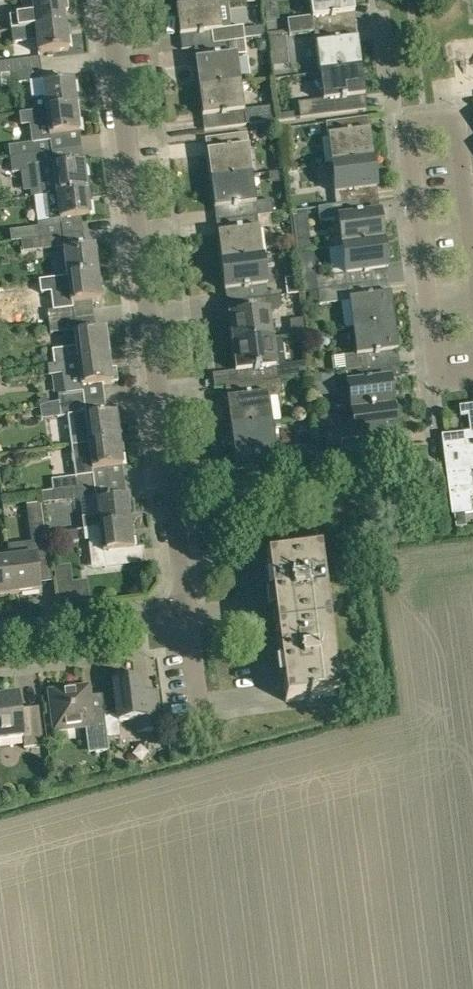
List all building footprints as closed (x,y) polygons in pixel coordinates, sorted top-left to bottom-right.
[(13,30),(66,24),(63,0),(36,0),(32,0),(34,13),(11,16),(11,19),(13,30)] [(175,7),(175,9),(215,4),(219,4),(219,3),(215,3),(215,0),(174,0),(175,7)] [(285,23),(287,36),(315,33),(337,30),(335,16),(350,14),(349,0),(310,0),(312,14),(289,18),(290,22),(285,23)] [(215,4),(175,9),(176,11),(176,13),(178,38),(200,35),(201,47),(213,46),(224,44),(232,43),(236,43),(236,42),(244,40),(243,30),(242,27),(231,28),(222,29),(219,30),(215,4)] [(70,50),(66,24),(13,30),(14,42),(37,40),(39,54),(70,50)] [(243,30),(244,40),(265,38),(263,27),(243,30)] [(337,30),(315,33),(320,74),(324,74),(361,69),(361,68),(358,68),(354,41),(339,43),(337,30)] [(271,54),(287,52),(285,38),(270,39),(271,54)] [(267,40),(256,43),(258,54),(269,52),(267,40)] [(203,88),(199,89),(199,90),(203,90),(238,85),(241,85),(241,83),(238,84),(232,43),(224,44),(213,46),(214,57),(199,59),(203,88)] [(39,58),(0,63),(0,74),(10,73),(41,69),(39,58)] [(42,80),(41,69),(10,73),(11,84),(20,83),(42,80)] [(323,101),(300,104),(302,119),(325,116),(347,113),(346,99),(361,97),(358,71),(362,70),(361,69),(324,74),(320,74),(320,76),(324,75),(327,100),(323,101)] [(73,80),(43,84),(45,98),(32,99),(34,113),(77,107),(73,80)] [(203,90),(199,90),(200,91),(203,91),(208,131),(224,129),(247,126),(276,122),(274,107),(245,110),(241,85),(238,85),(203,90)] [(77,107),(34,113),(30,114),(19,115),(20,126),(31,125),(33,143),(10,146),(11,158),(51,153),(50,141),(50,137),(80,133),(77,107)] [(277,115),(278,122),(293,120),(292,113),(277,115)] [(348,121),(330,123),(336,164),(332,165),(332,166),(373,161),(373,159),(369,160),(366,132),(350,134),(348,121)] [(214,180),(211,180),(211,182),(253,176),(253,175),(249,175),(244,134),(225,137),(226,149),(211,151),(214,180)] [(53,167),(51,153),(11,158),(3,159),(4,170),(28,167),(32,197),(48,195),(88,190),(84,163),(53,167)] [(373,161),(332,166),(338,207),(359,204),(358,191),(373,189),(370,162),(373,162),(373,161)] [(253,176),(211,182),(211,183),(215,182),(218,209),(234,207),(236,220),(255,217),(258,217),(258,215),(255,216),(250,178),(253,178),(253,176)] [(91,216),(88,190),(48,195),(51,221),(61,220),(91,216)] [(338,207),(320,209),(322,225),(340,222),(343,222),(346,246),(343,246),(343,248),(383,242),(383,241),(380,241),(376,214),(361,216),(359,204),(338,207)] [(225,262),(221,262),(221,263),(225,263),(264,258),(264,257),(260,257),(255,219),(259,218),(258,217),(255,217),(236,220),(237,232),(221,234),(225,262)] [(308,223),(294,225),(297,251),(315,249),(314,239),(310,239),(308,223)] [(11,242),(21,241),(63,236),(62,226),(38,229),(10,232),(11,242)] [(21,241),(23,255),(65,250),(63,236),(21,241)] [(320,277),(316,277),(316,279),(318,293),(348,289),(370,286),(368,272),(383,271),(380,244),(384,244),(383,242),(343,248),(346,273),(320,277)] [(95,246),(89,247),(65,250),(68,277),(98,273),(95,246)] [(225,263),(221,263),(222,265),(225,264),(229,291),(244,289),(246,302),(269,299),(268,293),(264,258),(225,263)] [(102,300),(98,273),(68,277),(72,304),(102,300)] [(348,289),(318,293),(319,302),(319,305),(350,301),(353,301),(357,328),(353,328),(353,330),(394,324),(394,323),(390,323),(387,296),(371,298),(370,286),(348,289)] [(235,343),(232,344),(232,345),(274,340),(274,339),(271,339),(268,313),(271,313),(278,312),(281,307),(280,297),(269,299),(246,302),(248,315),(232,317),(235,343)] [(74,320),(72,308),(49,311),(51,323),(74,320)] [(302,319),(289,320),(291,336),(304,334),(302,319)] [(76,333),(74,320),(51,323),(52,335),(76,333)] [(357,354),(344,356),(345,371),(349,371),(368,368),(396,365),(391,326),(394,326),(394,324),(353,330),(354,331),(357,331),(360,353),(357,354)] [(52,364),(109,357),(106,330),(76,334),(78,350),(51,353),(52,364)] [(274,340),(232,345),(232,347),(236,346),(241,385),(244,385),(256,383),(264,382),(267,382),(279,380),(278,366),(274,340)] [(109,357),(52,364),(48,365),(49,376),(64,374),(67,393),(59,394),(61,406),(85,403),(83,386),(119,382),(117,368),(111,369),(109,357)] [(368,368),(349,371),(354,412),(351,412),(351,414),(393,408),(393,407),(390,407),(386,378),(370,381),(368,368)] [(234,427),(231,428),(231,429),(269,424),(273,424),(273,422),(269,423),(264,382),(256,383),(244,385),(245,397),(230,399),(234,427)] [(73,447),(120,441),(117,414),(86,418),(86,414),(85,403),(61,406),(62,417),(69,416),(73,447)] [(354,440),(339,442),(341,457),(356,455),(371,453),(379,452),(377,438),(394,437),(390,410),(394,409),(393,408),(351,414),(351,415),(355,414),(358,439),(354,440)] [(269,424),(231,429),(231,431),(234,430),(240,470),(278,465),(273,424),(269,424)] [(446,438),(449,468),(455,514),(458,514),(468,513),(472,512),(472,496),(470,469),(472,469),(472,435),(446,438)] [(52,479),(54,491),(95,486),(93,470),(124,466),(120,441),(73,447),(77,475),(52,479)] [(319,445),(302,447),(303,460),(321,458),(319,445)] [(96,495),(95,486),(54,491),(42,493),(44,504),(63,501),(97,497),(97,495),(96,495)] [(127,493),(97,497),(99,516),(83,518),(85,530),(131,524),(127,493)] [(468,513),(458,514),(459,527),(470,525),(468,513)] [(131,524),(85,530),(86,540),(96,539),(98,554),(98,556),(103,555),(105,568),(126,565),(125,551),(134,549),(131,524)] [(77,531),(58,533),(59,545),(79,542),(77,531)] [(21,544),(7,546),(9,560),(13,594),(39,591),(38,584),(35,564),(50,562),(47,540),(45,541),(31,543),(21,544)] [(320,555),(306,556),(268,561),(286,702),(309,699),(309,702),(313,701),(313,698),(338,695),(320,555)] [(13,594),(9,560),(0,561),(0,596),(13,594)] [(137,733),(160,730),(157,708),(143,710),(140,680),(113,684),(118,723),(136,720),(137,733)] [(80,725),(80,728),(85,728),(87,741),(92,740),(93,754),(109,752),(104,714),(92,716),(88,687),(48,692),(54,732),(68,730),(67,726),(80,725)] [(19,710),(17,696),(0,698),(0,741),(22,738),(24,749),(43,746),(39,716),(25,717),(24,711),(19,712),(19,710)]
